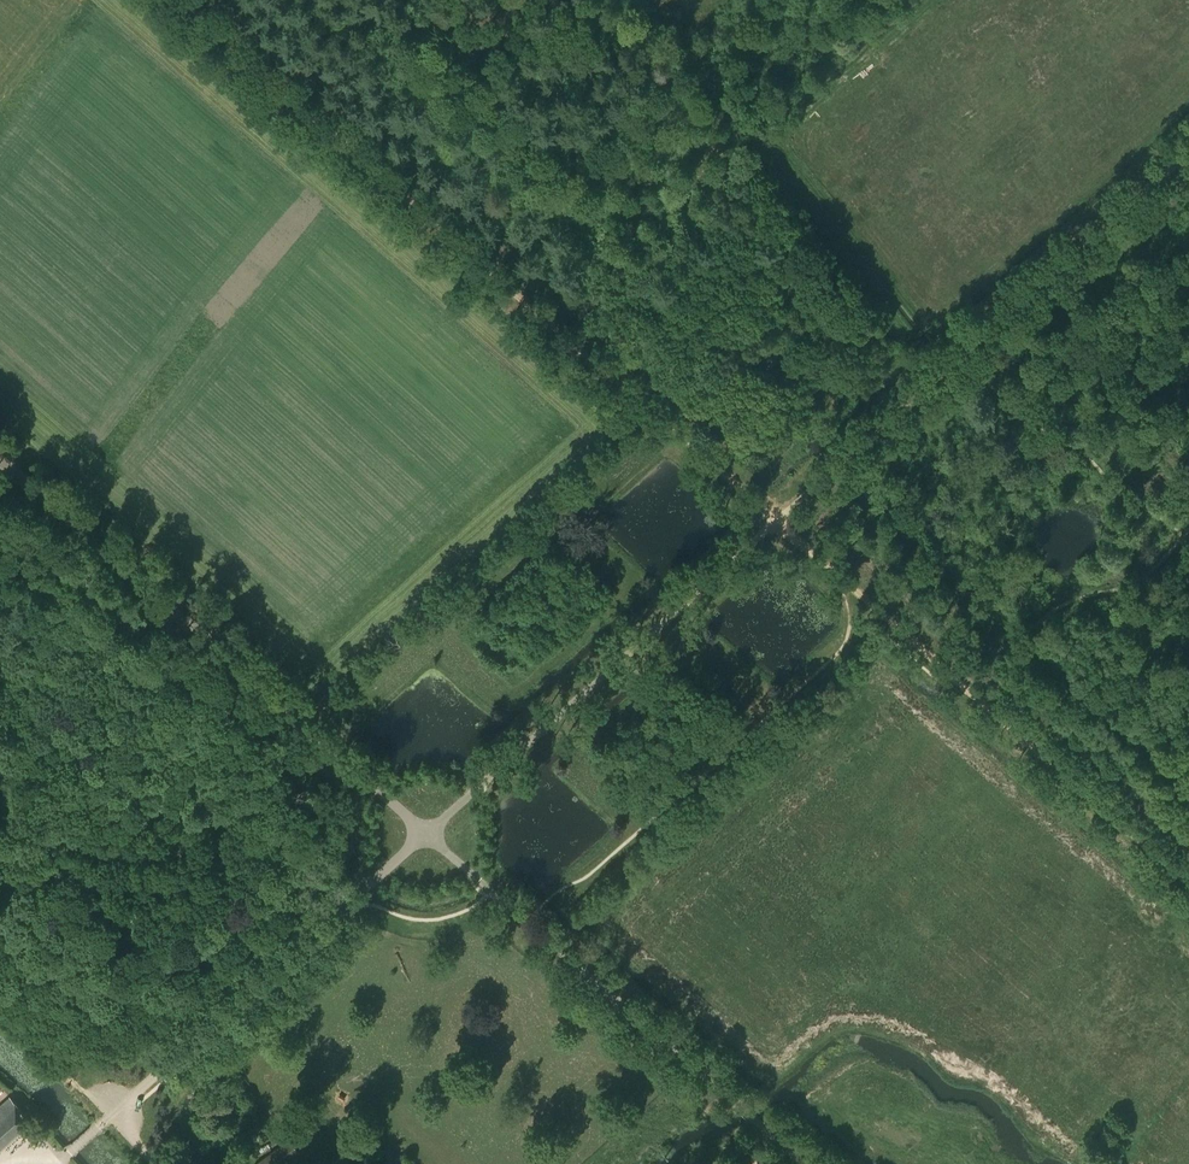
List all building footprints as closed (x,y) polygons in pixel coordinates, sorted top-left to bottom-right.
[(0,1116),(0,1148),(30,1121),(15,1103),(0,1116)]
